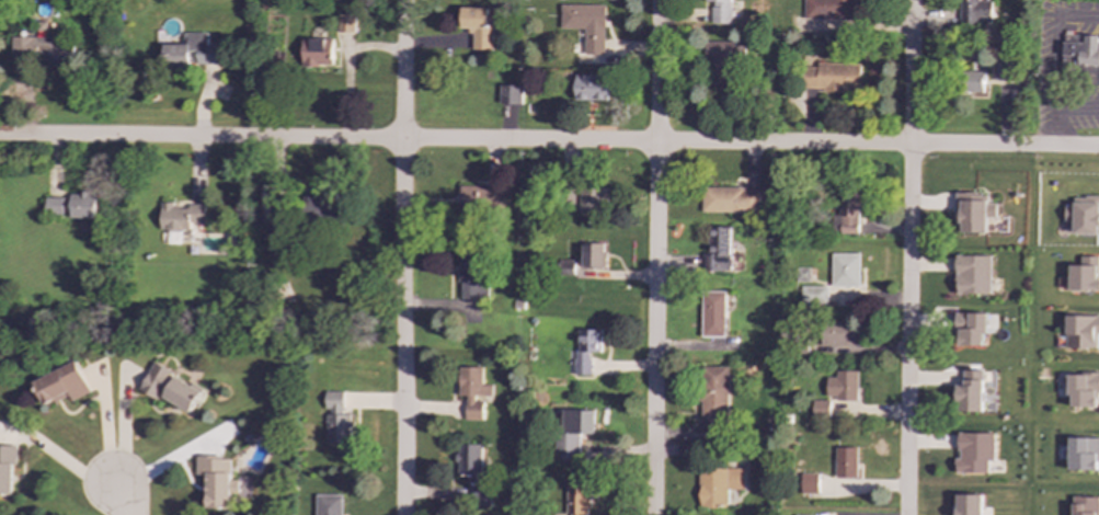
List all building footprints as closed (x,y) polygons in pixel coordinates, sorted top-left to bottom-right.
[(732,26),(731,0),(706,0),(706,3),(711,3),(712,26),(732,26)] [(804,21),(856,20),(855,0),(803,0),(804,21)] [(958,22),(992,23),(993,2),(980,2),(980,0),(959,0),(958,22)] [(605,5),(561,5),(560,31),(585,31),(584,56),(605,56),(605,5)] [(461,28),(472,30),(471,52),(491,52),(492,8),(462,8),(461,28)] [(354,14),(337,14),(337,34),(354,34),(354,14)] [(224,67),(224,47),(208,46),(208,33),(184,33),(184,45),(162,44),(162,67),(194,68),(194,66),(224,67)] [(1060,70),(1081,70),(1081,79),(1098,79),(1098,37),(1084,36),(1084,43),(1060,43),(1060,70)] [(12,64),(67,65),(68,43),(50,43),(51,37),(12,37),(12,64)] [(332,68),(332,38),(301,39),(302,68),(332,68)] [(706,43),(706,64),(742,62),(741,42),(706,43)] [(994,83),(1011,83),(1011,62),(995,62),(994,83)] [(860,91),(860,65),(804,65),(804,89),(824,89),(824,91),(860,91)] [(983,92),(984,71),(963,71),(962,91),(983,92)] [(575,100),(607,101),(608,76),(575,76),(575,100)] [(520,104),(520,85),(499,85),(499,103),(520,104)] [(459,185),(459,221),(482,222),(482,209),(497,209),(499,186),(459,185)] [(580,211),(609,213),(609,186),(580,185),(580,211)] [(760,188),(702,187),(702,211),(760,213),(760,188)] [(832,215),(832,233),(857,234),(858,190),(838,188),(838,215),(832,215)] [(70,218),(95,218),(96,193),(70,192),(70,218)] [(996,204),(987,204),(987,193),(958,194),(959,233),(987,232),(987,218),(997,217),(996,204)] [(62,197),(45,197),(45,215),(62,214),(62,197)] [(340,221),(340,198),(305,197),(304,220),(340,221)] [(205,206),(174,205),(174,202),(161,202),(160,230),(190,230),(190,222),(205,224),(205,206)] [(732,272),(733,227),(708,227),(707,254),(703,254),(703,271),(732,272)] [(583,267),(605,268),(605,244),(583,243),(583,267)] [(459,251),(460,298),(482,298),(482,251),(459,251)] [(831,286),(859,286),(859,253),(831,253),(831,286)] [(991,255),(955,255),(955,295),(991,294),(991,255)] [(1069,291),(1098,290),(1098,279),(1097,256),(1080,256),(1081,265),(1069,265),(1069,291)] [(826,286),(800,287),(800,306),(827,305),(826,286)] [(702,336),(725,336),(725,289),(702,289),(702,336)] [(987,313),(957,312),(957,345),(983,345),(983,334),(986,334),(987,313)] [(1066,314),(1065,348),(1097,348),(1097,334),(1098,334),(1098,315),(1066,314)] [(855,346),(856,322),(821,321),(820,345),(855,346)] [(600,353),(600,330),(576,329),(575,375),(591,375),(591,353),(600,353)] [(68,394),(71,401),(91,391),(75,359),(31,382),(44,407),(68,394)] [(160,397),(190,412),(202,389),(152,364),(139,390),(159,400),(160,397)] [(701,419),(730,417),(729,366),(700,367),(701,419)] [(482,367),(459,367),(458,396),(466,396),(466,420),(482,420),(483,396),(491,396),(491,385),(482,385),(482,367)] [(857,400),(857,371),(836,370),(836,378),(826,377),(826,399),(857,400)] [(982,412),(983,370),(963,370),(963,386),(957,385),(955,412),(982,412)] [(1068,374),(1067,394),(1072,394),(1072,407),(1098,408),(1098,375),(1068,374)] [(347,391),(325,391),(325,443),(352,443),(352,420),(347,420),(347,391)] [(829,419),(829,400),(812,400),(812,419),(829,419)] [(592,434),(593,411),(562,409),(560,458),(577,458),(579,434),(592,434)] [(988,473),(988,461),(994,461),(995,433),(958,433),(958,459),(954,459),(954,472),(988,473)] [(1069,437),(1068,470),(1098,470),(1098,438),(1069,437)] [(481,444),(457,445),(457,476),(469,476),(469,483),(482,482),(481,444)] [(12,494),(13,445),(0,445),(0,494),(12,494)] [(856,478),(857,447),(835,447),(835,477),(856,478)] [(206,508),(230,508),(230,494),(250,494),(250,477),(230,477),(230,458),(196,457),(196,476),(206,476),(206,508)] [(744,468),(700,467),(699,506),(726,507),(728,489),(743,490),(744,468)] [(817,494),(817,472),(801,472),(800,493),(817,494)] [(588,492),(586,492),(586,482),(566,482),(566,514),(588,514),(588,492)] [(316,494),(315,514),(342,514),(342,494),(316,494)] [(981,494),(955,494),(955,514),(981,514),(981,494)] [(1073,496),(1072,514),(1098,514),(1098,496),(1073,496)]
